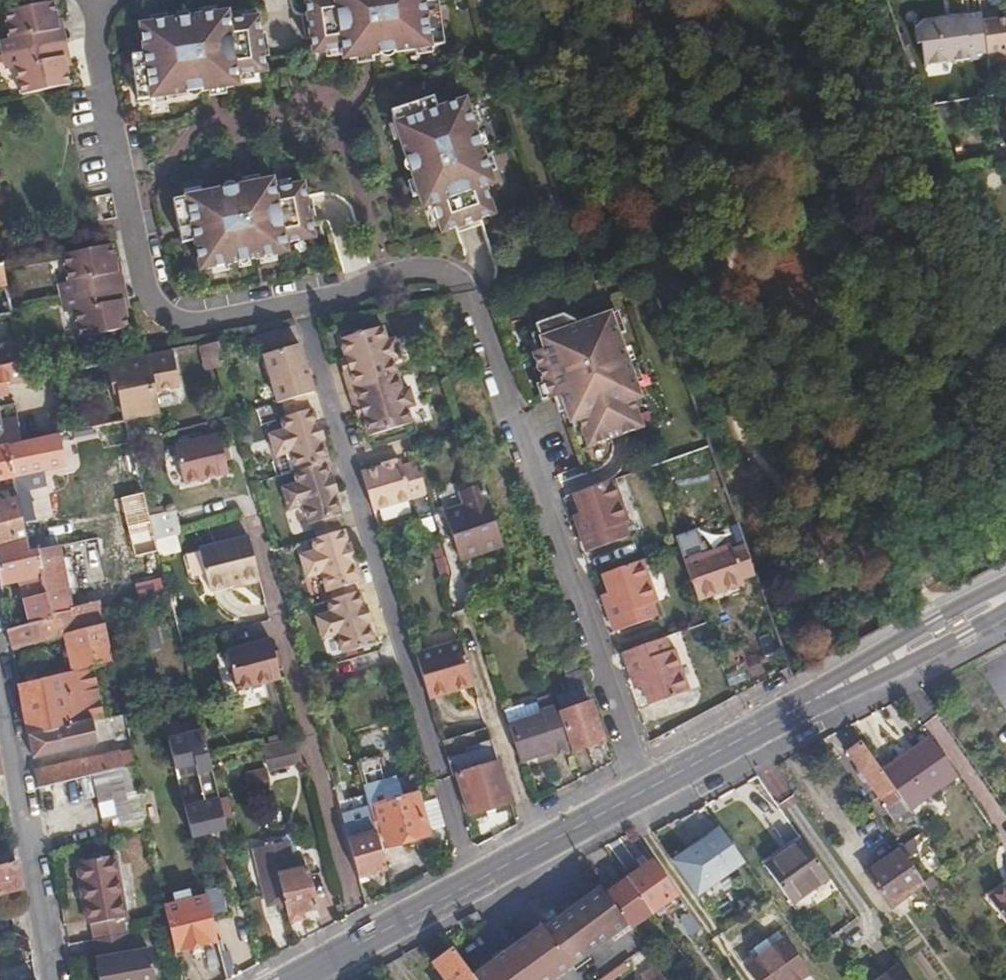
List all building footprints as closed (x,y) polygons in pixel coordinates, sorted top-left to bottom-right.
[(440,3),(427,5),(427,0),(306,0),(307,12),(312,56),(343,53),(344,59),(354,58),(353,52),(372,50),(373,56),(406,52),(446,47),(440,3)] [(62,56),(51,58),(45,31),(55,29),(54,20),(50,2),(3,12),(9,38),(0,40),(0,43),(2,54),(4,63),(6,71),(16,69),(21,95),(66,86),(68,85),(64,70),(62,56)] [(985,54),(980,20),(979,11),(950,14),(951,18),(938,21),(937,16),(922,18),(919,20),(911,23),(914,40),(918,39),(920,57),(948,54),(949,59),(985,54)] [(265,77),(260,38),(259,30),(260,30),(259,21),(229,25),(228,17),(180,24),(140,29),(144,57),(131,59),(137,103),(208,93),(208,88),(229,85),(230,91),(239,89),(238,81),(265,77)] [(1004,17),(980,20),(985,54),(1005,51),(1005,17),(1004,17)] [(70,69),(60,19),(54,20),(55,29),(45,31),(51,58),(62,56),(64,70),(70,69)] [(949,59),(948,54),(920,57),(921,63),(949,59)] [(230,91),(229,85),(208,88),(208,93),(230,91)] [(437,101),(394,115),(417,183),(422,182),(429,201),(424,203),(427,213),(435,210),(445,238),(497,220),(488,192),(496,190),(482,148),(467,104),(441,113),(437,101)] [(429,201),(422,182),(417,183),(424,203),(429,201)] [(194,243),(199,272),(287,256),(286,247),(314,242),(304,188),(277,193),(275,184),(265,186),(266,192),(246,195),(245,189),(189,200),(174,203),(173,203),(181,246),(194,243)] [(266,192),(265,186),(245,189),(246,195),(266,192)] [(124,309),(121,298),(112,299),(107,277),(115,276),(112,263),(109,245),(99,247),(63,254),(69,281),(61,283),(67,316),(76,314),(81,339),(128,329),(124,309)] [(128,308),(118,262),(112,263),(115,276),(107,277),(112,299),(121,298),(124,309),(128,308)] [(3,266),(0,266),(0,315),(12,313),(3,266)] [(638,397),(608,313),(579,323),(562,317),(537,326),(545,351),(533,356),(548,400),(567,394),(580,428),(586,446),(640,427),(630,400),(638,397)] [(397,357),(392,340),(386,342),(381,327),(373,329),(388,378),(396,375),(391,359),(397,357)] [(388,378),(373,329),(338,340),(347,371),(342,373),(347,390),(388,378)] [(22,362),(18,341),(2,344),(0,347),(0,367),(22,362)] [(303,362),(298,345),(262,355),(276,402),(278,401),(303,394),(312,391),(307,377),(303,362)] [(179,385),(172,349),(163,351),(110,362),(114,382),(119,380),(121,390),(123,413),(158,407),(155,390),(179,385)] [(312,376),(308,360),(303,362),(307,377),(312,376)] [(26,379),(22,362),(0,367),(0,384),(26,379)] [(412,405),(407,389),(400,391),(396,375),(388,378),(402,424),(410,422),(405,407),(412,405)] [(402,424),(388,378),(347,390),(352,407),(357,406),(366,435),(402,424)] [(308,410),(303,394),(278,401),(282,417),(308,410)] [(580,428),(567,394),(548,400),(549,402),(562,398),(568,416),(563,419),(567,433),(580,428)] [(15,403),(0,406),(0,446),(8,445),(22,441),(15,403)] [(159,412),(158,407),(123,413),(125,419),(159,412)] [(327,461),(323,446),(326,445),(322,430),(319,430),(312,409),(308,410),(282,417),(280,418),(286,438),(270,443),(277,466),(292,461),(295,471),(324,462),(327,461)] [(173,449),(182,483),(224,471),(214,437),(173,449)] [(44,468),(38,438),(22,441),(8,445),(14,476),(22,474),(44,468)] [(8,445),(0,446),(0,479),(14,476),(8,445)] [(425,494),(414,461),(399,466),(398,461),(393,462),(392,459),(381,462),(382,465),(360,473),(373,511),(425,494)] [(341,517),(334,494),(338,493),(333,477),(329,478),(324,462),(295,471),(292,472),(296,485),(280,489),(287,512),(302,507),(308,527),(311,526),(336,519),(341,517)] [(30,517),(22,474),(14,476),(16,485),(19,501),(23,518),(30,517)] [(626,521),(613,483),(574,497),(581,513),(583,522),(576,524),(586,551),(626,537),(621,523),(626,521)] [(502,546),(483,484),(460,491),(464,506),(446,511),(460,559),(502,546)] [(19,501),(0,505),(0,546),(27,540),(23,518),(19,501)] [(180,536),(174,513),(149,519),(155,542),(174,538),(180,536)] [(583,522),(581,513),(573,516),(576,524),(583,522)] [(340,533),(336,519),(311,526),(316,540),(340,533)] [(348,548),(343,532),(340,533),(316,540),(309,542),(313,556),(299,560),(306,583),(321,578),(326,596),(330,595),(354,588),(359,586),(352,563),(355,562),(351,547),(348,548)] [(258,580),(246,536),(197,550),(207,589),(238,581),(239,584),(258,580)] [(178,553),(174,538),(155,542),(158,557),(178,553)] [(27,540),(0,546),(0,558),(30,551),(27,540)] [(64,571),(58,545),(39,549),(52,614),(71,611),(67,588),(64,571)] [(755,575),(745,547),(731,551),(730,546),(684,563),(698,600),(744,584),(741,580),(755,575)] [(39,549),(30,551),(0,558),(0,580),(1,584),(23,579),(31,623),(53,618),(52,614),(39,549)] [(655,616),(650,602),(654,599),(639,559),(602,572),(608,590),(611,600),(604,602),(614,630),(655,616)] [(259,587),(230,591),(233,607),(262,603),(259,587)] [(357,596),(354,588),(330,595),(331,599),(324,601),(325,605),(357,596)] [(611,600),(608,590),(601,592),(604,602),(611,600)] [(371,625),(367,608),(363,609),(359,595),(357,596),(325,605),(329,617),(316,621),(322,644),(336,640),(341,658),(374,649),(367,626),(371,625)] [(76,632),(105,624),(103,615),(101,604),(71,611),(76,632)] [(59,636),(76,632),(71,611),(52,614),(53,618),(9,628),(13,648),(59,636)] [(114,664),(105,624),(76,632),(59,636),(64,655),(70,654),(73,672),(92,669),(114,664)] [(686,689),(671,647),(667,649),(661,636),(621,650),(632,678),(639,676),(642,687),(649,703),(686,689)] [(226,649),(237,691),(279,680),(269,639),(226,649)] [(459,641),(457,641),(416,655),(422,677),(429,699),(453,691),(451,685),(469,679),(471,679),(459,641)] [(606,740),(574,648),(558,652),(572,694),(557,699),(561,712),(574,751),(606,740)] [(102,719),(92,669),(73,672),(19,683),(29,733),(92,719),(101,718),(101,719),(102,719)] [(642,687),(639,676),(632,678),(635,689),(642,687)] [(471,679),(469,679),(451,685),(453,691),(471,685),(473,685),(471,679)] [(570,754),(553,703),(551,697),(535,703),(539,718),(507,727),(510,736),(519,766),(551,757),(552,759),(570,754)] [(34,757),(97,741),(92,719),(29,733),(34,757)] [(224,818),(209,759),(201,726),(167,734),(176,773),(196,769),(203,795),(183,800),(190,830),(225,822),(224,818)] [(302,759),(296,738),(259,747),(264,769),(302,759)] [(954,775),(930,740),(882,773),(895,789),(908,808),(954,775)] [(490,741),(476,746),(479,751),(452,759),(469,816),(509,804),(497,764),(490,741)] [(882,773),(861,742),(846,752),(895,821),(909,810),(908,808),(895,789),(882,773)] [(143,805),(132,748),(121,750),(124,767),(113,768),(123,817),(139,814),(141,829),(148,827),(143,805)] [(113,768),(124,767),(121,750),(37,770),(40,788),(113,768)] [(428,835),(415,795),(400,799),(396,786),(387,788),(377,758),(355,764),(364,796),(368,809),(374,831),(380,830),(385,846),(428,835)] [(246,774),(249,789),(264,787),(261,771),(246,774)] [(374,831),(368,809),(342,816),(349,845),(358,878),(385,870),(374,831)] [(141,829),(139,814),(123,817),(127,832),(141,829)] [(741,861),(717,826),(675,852),(700,889),(741,861)] [(827,877),(801,838),(764,865),(791,902),(827,877)] [(285,841),(254,847),(267,906),(276,904),(278,912),(287,910),(288,913),(304,909),(318,906),(306,851),(288,855),(285,841)] [(890,909),(924,884),(900,850),(865,874),(890,909)] [(127,914),(116,866),(115,856),(101,859),(113,923),(96,926),(98,939),(129,933),(124,916),(127,914)] [(113,923),(101,859),(78,863),(90,920),(90,922),(95,922),(96,926),(113,923)] [(20,887),(16,860),(0,864),(0,894),(20,887)] [(701,930),(653,862),(628,882),(651,915),(668,904),(693,936),(701,930)] [(651,915),(628,882),(605,896),(627,928),(629,931),(651,915)] [(1005,921),(1005,887),(989,898),(1005,921)] [(627,928),(605,896),(600,891),(580,904),(609,942),(627,928)] [(217,942),(207,898),(191,901),(189,892),(173,895),(175,905),(165,907),(175,952),(217,942)] [(609,942),(580,904),(542,929),(569,967),(571,969),(609,942)] [(306,919),(304,909),(288,913),(290,923),(306,919)] [(542,929),(540,926),(526,937),(556,978),(569,967),(542,929)] [(755,979),(800,979),(809,974),(780,930),(738,957),(755,979)] [(151,950),(133,954),(129,933),(98,939),(102,961),(96,962),(100,979),(156,979),(151,950)] [(526,937),(473,977),(475,979),(553,979),(556,978),(526,937)] [(453,949),(434,962),(446,979),(475,979),(473,977),(453,949)] [(683,960),(674,968),(683,979),(698,979),(683,960)] [(900,964),(877,979),(911,979),(900,964)] [(657,970),(642,979),(665,979),(657,970)]
